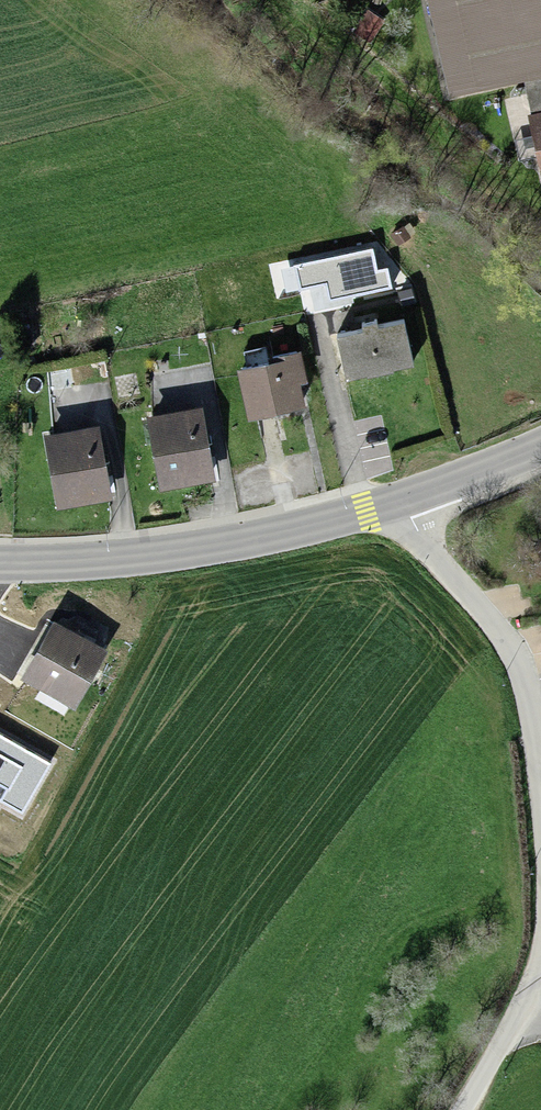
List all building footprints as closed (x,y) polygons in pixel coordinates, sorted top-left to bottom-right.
[(525,109),(540,177),(540,105),(525,109)] [(396,313),(333,328),(344,371),(407,355),(396,313)] [(233,361),(246,410),(303,394),(290,346),(233,361)] [(145,411),(157,484),(209,476),(197,402),(145,411)] [(45,431),(54,501),(102,495),(93,425),(45,431)] [(50,616),(19,673),(70,701),(101,644),(50,616)]
